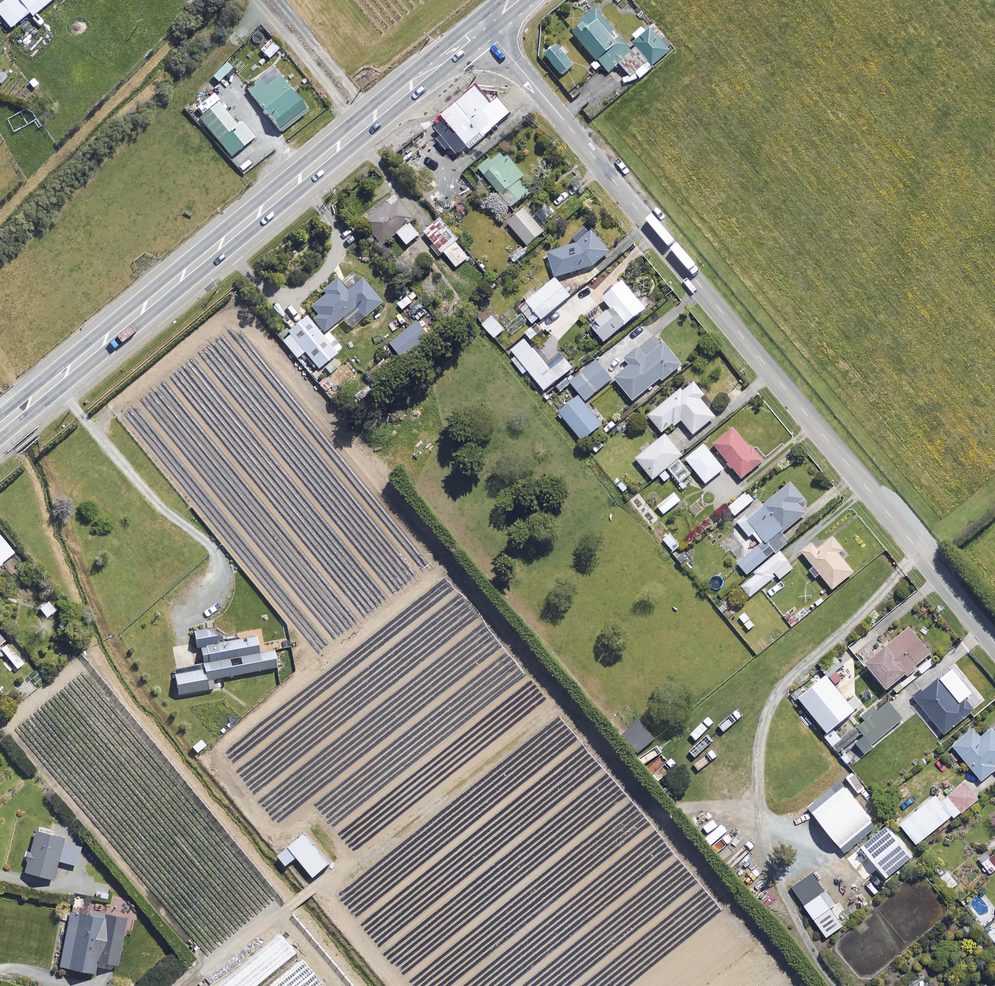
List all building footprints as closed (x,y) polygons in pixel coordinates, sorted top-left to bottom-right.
[(0,7),(0,17),(10,30),(30,15),(32,18),(54,0),(8,0),(0,7)] [(188,3),(196,11),(206,0),(191,0),(188,3)] [(642,27),(624,42),(597,10),(571,32),(597,62),(592,67),(596,72),(603,66),(609,73),(613,68),(617,73),(622,69),(631,80),(635,76),(639,81),(674,50),(653,26),(646,32),(642,27)] [(280,48),(272,40),(260,51),(269,59),(280,48)] [(574,66),(554,42),(542,52),(562,76),(574,66)] [(307,113),(272,69),(246,90),(282,133),(307,113)] [(434,130),(457,158),(468,149),(470,151),(486,137),(484,135),(511,113),(499,99),(492,105),(476,87),(435,122),(438,126),(434,130)] [(237,128),(219,106),(200,121),(231,158),(254,140),(241,124),(237,128)] [(510,156),(505,159),(499,151),(478,167),(511,210),(532,194),(523,182),(528,179),(510,156)] [(415,220),(383,179),(351,204),(384,247),(399,235),(407,246),(420,236),(410,224),(415,220)] [(546,231),(526,208),(508,224),(529,247),(546,231)] [(469,258),(457,244),(459,242),(439,220),(425,233),(457,269),(469,258)] [(548,254),(557,280),(593,268),(609,254),(592,234),(581,243),(548,254)] [(381,304),(354,271),(340,283),(337,280),(324,291),(327,295),(311,307),(318,316),(313,320),(324,333),(355,308),(363,318),(381,304)] [(651,306),(629,279),(603,299),(611,310),(591,326),(604,343),(651,306)] [(571,297),(556,280),(520,309),(535,327),(571,297)] [(306,317),(288,332),(293,338),(286,344),(297,357),(302,353),(317,371),(324,365),(330,373),(340,365),(334,357),(342,351),(328,334),(323,338),(306,317)] [(505,331),(493,317),(484,324),(496,338),(505,331)] [(431,337),(418,322),(391,346),(405,361),(431,337)] [(540,338),(532,328),(524,335),(532,345),(540,338)] [(682,367),(658,335),(625,361),(630,368),(615,380),(633,402),(663,379),(664,381),(682,367)] [(551,372),(526,340),(511,351),(516,358),(512,361),(523,374),(528,370),(544,392),(573,370),(566,361),(551,372)] [(561,395),(572,385),(586,401),(612,381),(592,356),(554,387),(561,395)] [(650,417),(663,434),(673,426),(676,429),(684,423),(693,436),(715,419),(701,399),(705,396),(694,383),(650,417)] [(602,426),(579,398),(560,413),(583,442),(602,426)] [(762,463),(734,430),(714,446),(743,479),(762,463)] [(654,480),(658,476),(664,484),(672,478),(666,470),(682,457),(665,436),(637,460),(654,480)] [(724,470),(704,445),(686,460),(706,485),(724,470)] [(793,480),(738,521),(752,540),(745,546),(750,552),(735,563),(744,575),(788,542),(783,535),(808,516),(801,506),(808,500),(793,480)] [(754,501),(747,493),(728,508),(735,517),(754,501)] [(680,502),(674,494),(658,507),(664,515),(680,502)] [(0,537),(0,567),(15,555),(0,537)] [(844,550),(833,538),(817,551),(812,545),(802,553),(833,590),(854,573),(839,555),(844,550)] [(793,569),(780,552),(740,585),(750,598),(777,576),(780,580),(793,569)] [(56,613),(49,603),(40,609),(46,619),(56,613)] [(224,678),(277,669),(274,651),(289,648),(287,639),(257,644),(256,636),(218,643),(214,623),(189,627),(192,642),(177,645),(170,646),(179,696),(214,689),(212,680),(224,678)] [(932,655),(911,629),(866,666),(887,691),(932,655)] [(24,664),(8,644),(1,649),(17,670),(24,664)] [(835,657),(822,668),(831,679),(844,667),(835,657)] [(855,713),(827,678),(800,700),(828,735),(855,713)] [(946,689),(938,679),(914,699),(944,735),(974,711),(952,684),(946,689)] [(837,757),(864,735),(872,745),(903,721),(889,703),(831,749),(837,757)] [(974,730),(953,747),(982,782),(994,771),(994,732),(993,729),(981,738),(974,730)] [(808,810),(846,854),(877,828),(839,783),(808,810)] [(977,800),(964,783),(940,802),(935,795),(900,823),(917,845),(953,816),(954,818),(977,800)] [(890,828),(862,848),(885,880),(913,860),(890,828)] [(64,840),(36,833),(26,874),(53,881),(58,862),(76,867),(81,849),(63,845),(64,840)] [(331,866),(306,836),(280,857),(288,867),(299,858),(315,878),(331,866)] [(980,865),(988,876),(994,871),(994,854),(980,865)] [(805,907),(826,892),(813,873),(792,888),(805,907)] [(950,876),(947,873),(941,878),(951,890),(957,885),(950,876)] [(835,905),(826,892),(805,907),(827,938),(844,926),(839,919),(846,913),(839,903),(835,905)] [(85,898),(75,896),(74,908),(83,910),(85,898)] [(88,918),(70,914),(60,968),(95,974),(97,962),(118,966),(126,920),(89,913),(88,918)] [(278,933),(214,985),(256,985),(295,953),(278,933)] [(322,984),(302,960),(270,985),(319,985),(322,984)]
